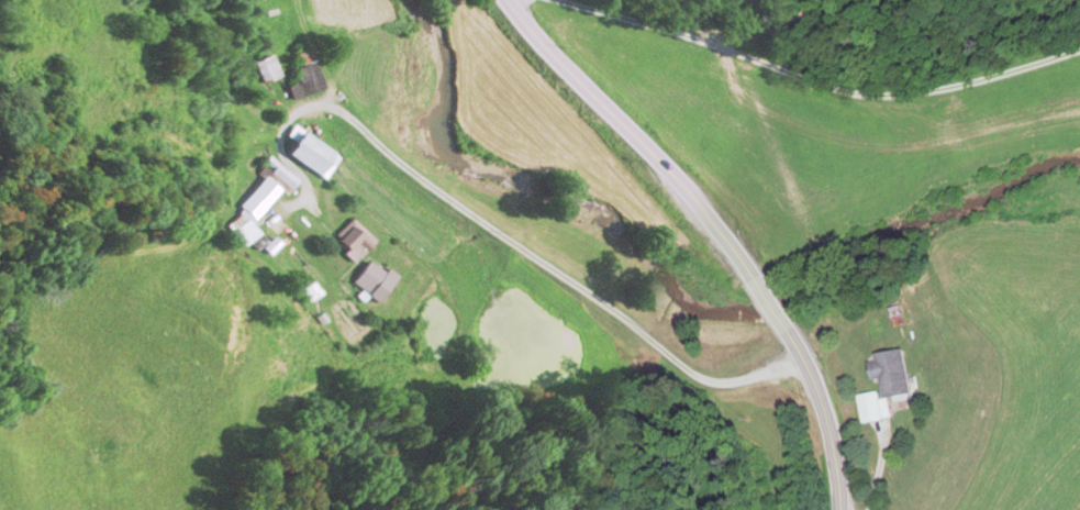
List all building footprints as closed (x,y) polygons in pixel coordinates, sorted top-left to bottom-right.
[(289,87),(294,101),(326,91),(314,51),(298,55),(302,68),(296,70),(300,84),(289,87)] [(254,65),(264,87),(283,78),(273,56),(254,65)] [(291,138),(298,142),(289,158),(329,181),(343,157),(296,130),(291,138)] [(223,226),(248,250),(264,234),(254,224),(283,194),(268,179),(223,226)] [(377,243),(353,219),(333,239),(357,263),(377,243)] [(352,283),(377,305),(401,279),(389,268),(385,272),(372,261),(352,283)] [(876,363),(879,381),(888,380),(891,398),(920,394),(914,350),(883,354),(884,362),(876,363)] [(866,396),(872,424),(893,420),(887,392),(866,396)]
